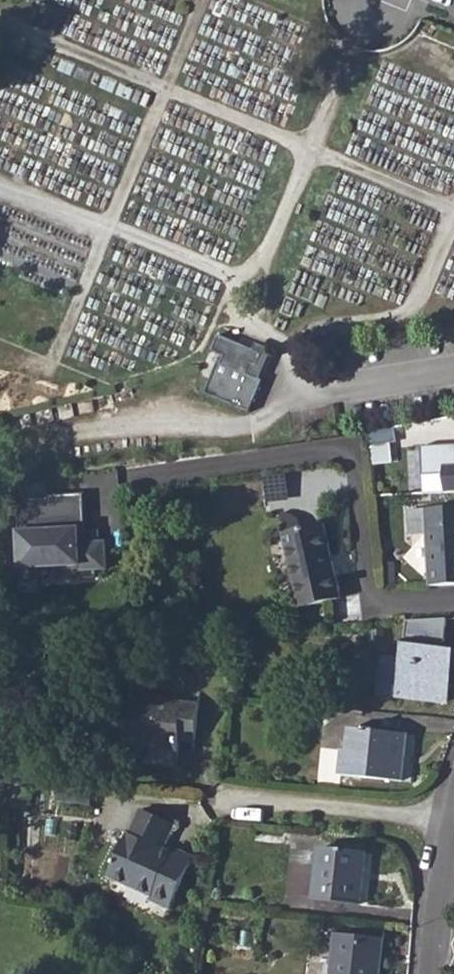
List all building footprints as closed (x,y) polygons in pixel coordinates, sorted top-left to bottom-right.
[(205,394),(250,413),(263,379),(260,378),(271,350),(256,343),(253,349),(219,335),(211,351),(223,356),(221,363),(217,362),(205,394)] [(369,430),(372,455),(391,452),(389,427),(369,430)] [(421,448),(422,476),(444,476),(445,494),(453,494),(453,447),(421,448)] [(18,499),(21,579),(40,578),(40,567),(80,565),(80,570),(83,570),(83,577),(97,576),(96,569),(106,569),(105,542),(98,542),(97,532),(88,532),(84,493),(47,495),(46,498),(18,499)] [(430,587),(453,586),(453,509),(426,510),(430,587)] [(282,532),(298,607),(341,598),(325,524),(282,532)] [(445,704),(450,667),(453,667),(453,647),(404,640),(397,697),(445,704)] [(122,755),(142,757),(143,745),(178,749),(179,740),(194,741),(198,706),(128,698),(122,755)] [(340,776),(402,782),(406,735),(351,728),(348,752),(343,751),(340,776)] [(150,900),(170,909),(194,859),(174,849),(172,853),(164,849),(176,824),(142,809),(130,834),(128,833),(108,876),(151,897),(150,900)] [(315,900),(360,905),(366,853),(320,849),(315,900)] [(384,939),(337,934),(333,973),(380,973),(384,939)]
